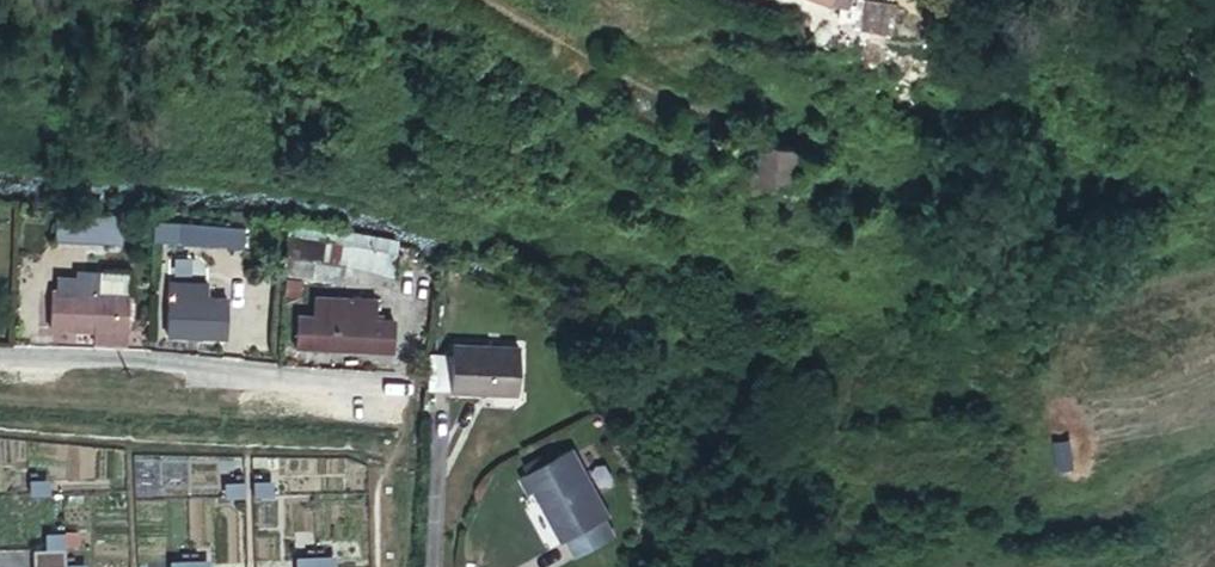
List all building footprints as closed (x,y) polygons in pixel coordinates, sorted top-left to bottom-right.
[(880,34),(912,35),(912,2),(857,1),(856,27),(880,28),(880,34)] [(771,182),(819,185),(821,156),(773,153),(771,182)] [(126,220),(63,214),(61,244),(123,249),(126,220)] [(252,249),(253,227),(159,220),(158,241),(252,249)] [(339,296),(344,266),(394,274),(397,254),(319,234),(281,230),(279,287),(339,296)] [(57,290),(53,324),(125,330),(129,295),(108,293),(110,281),(66,276),(64,291),(57,290)] [(175,281),(175,296),(203,297),(203,282),(175,281)] [(203,297),(175,296),(174,329),(230,331),(231,298),(203,297)] [(373,303),(314,301),(313,319),(297,318),(296,350),(391,353),(392,323),(373,323),(373,303)] [(531,329),(518,316),(512,323),(524,336),(531,329)] [(432,360),(430,396),(515,400),(518,356),(457,353),(456,362),(432,360)] [(606,525),(568,457),(516,487),(525,504),(531,500),(560,551),(565,549),(575,565),(612,544),(602,527),(606,525)] [(244,497),(244,483),(230,484),(231,497),(244,497)] [(266,496),(266,483),(252,483),(253,497),(266,496)] [(64,534),(35,534),(34,566),(84,566),(84,564),(63,564),(64,534)] [(329,556),(316,557),(316,566),(330,566),(329,556)] [(314,557),(301,557),(301,566),(315,566),(314,557)]
